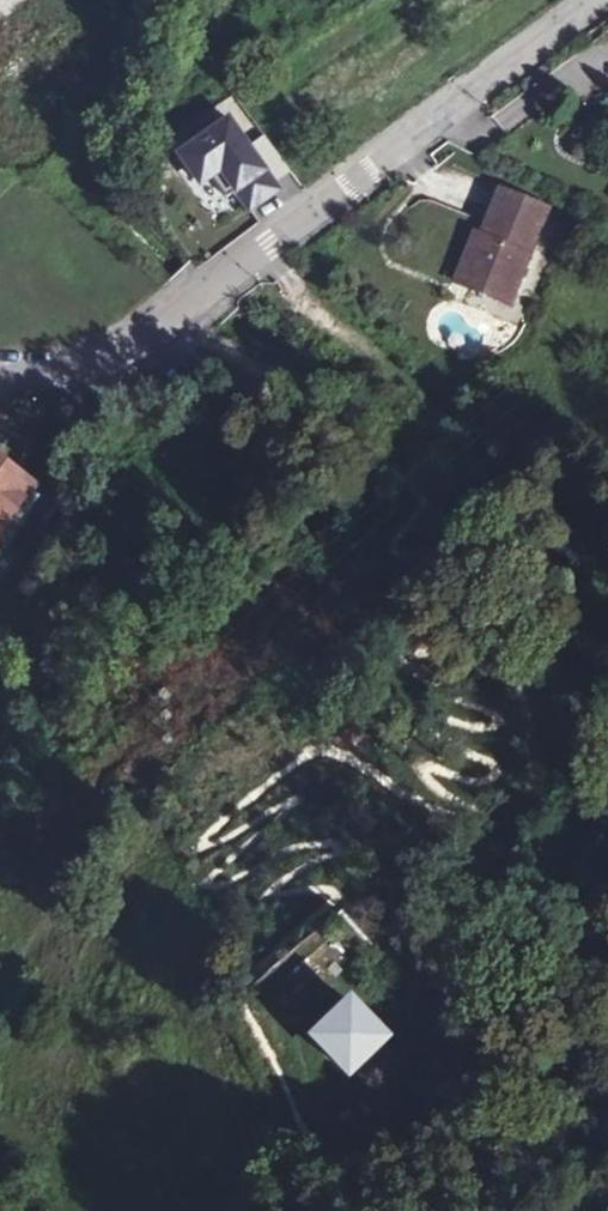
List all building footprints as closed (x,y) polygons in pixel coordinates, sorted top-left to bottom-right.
[(229,120),(180,154),(200,184),(212,176),(226,197),(236,190),(250,209),(279,189),(229,120)] [(488,240),(469,288),(509,303),(547,209),(500,190),(481,236),(481,237),(488,240)] [(456,282),(469,288),(488,240),(481,237),(481,236),(475,234),(456,282)] [(17,428),(0,415),(0,451),(17,428)] [(34,486),(0,460),(0,530),(34,486)] [(349,1002),(310,1036),(347,1073),(389,1038),(349,1002)]
